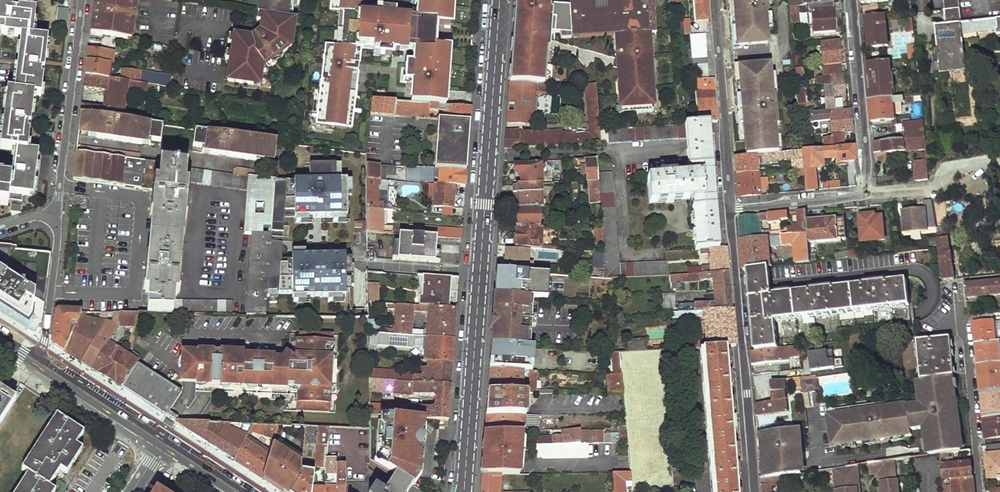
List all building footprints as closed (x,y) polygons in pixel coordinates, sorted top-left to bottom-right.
[(117,38),(128,40),(129,29),(134,30),(138,0),(95,0),(92,23),(91,26),(96,27),(95,35),(117,38)] [(258,13),(263,13),(288,17),(289,0),(259,0),(258,13)] [(330,11),(345,13),(341,47),(326,46),(316,123),(351,128),(361,49),(365,49),(365,45),(374,46),(374,50),(374,55),(392,56),(393,51),(399,52),(399,50),(415,51),(418,19),(402,18),(402,16),(395,16),(396,11),(377,10),(377,15),(360,13),(361,0),(332,0),(330,11)] [(415,5),(419,5),(418,19),(415,51),(414,66),(411,65),(410,73),(407,72),(405,88),(412,88),(415,88),(414,93),(412,93),(411,103),(423,104),(433,105),(445,106),(446,101),(443,101),(443,93),(446,94),(447,76),(445,75),(445,68),(448,68),(449,61),(446,61),(447,49),(436,49),(431,48),(432,25),(438,25),(451,26),(453,0),(416,0),(415,5)] [(515,15),(510,82),(544,86),(547,48),(544,48),(545,32),(550,32),(561,33),(571,33),(570,7),(550,6),(551,0),(516,0),(515,15)] [(655,0),(579,0),(579,1),(570,1),(570,7),(571,33),(571,38),(619,35),(649,34),(657,33),(655,0)] [(697,21),(709,20),(708,0),(696,0),(697,21)] [(730,19),(735,19),(737,38),(737,48),(768,46),(767,36),(769,36),(767,5),(765,6),(764,0),(729,0),(730,19)] [(959,0),(943,0),(944,11),(960,10),(959,0)] [(812,34),(835,32),(832,2),(801,5),(789,6),(791,23),(800,22),(799,13),(811,12),(812,34)] [(32,38),(36,11),(18,9),(18,11),(11,11),(11,8),(0,7),(0,34),(20,37),(32,38)] [(999,36),(999,21),(962,24),(960,10),(944,11),(945,27),(936,28),(938,44),(941,73),(967,70),(963,36),(997,32),(997,36),(999,36)] [(288,17),(263,13),(261,22),(260,31),(252,38),(234,35),(234,36),(232,44),(231,53),(230,61),(227,82),(252,85),(253,82),(261,82),(262,73),(263,69),(266,67),(270,64),(268,61),(280,52),(281,54),(291,47),(295,18),(288,17)] [(689,14),(681,14),(682,32),(691,32),(689,14)] [(871,17),(865,17),(868,48),(889,46),(887,15),(871,17)] [(649,34),(619,35),(620,45),(617,45),(617,52),(616,52),(615,53),(615,55),(615,56),(617,58),(619,81),(622,81),(622,91),(619,91),(620,107),(623,107),(623,114),(653,112),(652,94),(650,95),(649,84),(652,84),(649,34)] [(714,90),(714,79),(709,80),(705,34),(691,35),(695,91),(714,90)] [(13,93),(33,96),(41,97),(43,78),(41,78),(41,71),(44,71),(48,40),(32,38),(20,37),(13,93)] [(89,48),(87,61),(112,65),(114,53),(115,53),(117,42),(102,40),(100,50),(89,48)] [(839,41),(820,43),(822,64),(840,62),(839,41)] [(794,68),(803,67),(802,63),(799,63),(797,43),(793,43),(794,68)] [(916,59),(915,46),(908,46),(909,60),(916,59)] [(281,54),(280,52),(268,61),(271,65),(283,57),(281,54)] [(87,61),(85,76),(110,80),(112,65),(87,61)] [(870,100),(894,98),(893,88),(895,88),(894,74),(892,74),(891,61),(867,64),(868,82),(870,100)] [(840,64),(821,65),(822,75),(823,76),(830,75),(832,87),(828,88),(828,91),(824,92),(824,99),(821,100),(821,110),(828,110),(842,108),(841,98),(844,98),(840,64)] [(770,67),(739,69),(741,96),(736,96),(738,114),(743,114),(746,156),(757,155),(763,154),(777,153),(775,126),(776,126),(774,96),(773,96),(770,67)] [(117,76),(116,81),(161,87),(171,89),(173,77),(122,70),(121,76),(117,76)] [(85,76),(84,89),(108,93),(110,80),(85,76)] [(108,93),(106,109),(82,106),(81,114),(141,122),(142,114),(124,111),(127,89),(160,94),(161,87),(116,81),(110,80),(108,93)] [(510,82),(507,124),(534,126),(535,123),(543,123),(545,86),(544,86),(510,82)] [(596,90),(585,89),(590,137),(543,138),(543,132),(507,133),(506,142),(506,148),(601,146),(601,144),(599,130),(596,90)] [(717,123),(714,90),(695,91),(698,123),(709,123),(717,123)] [(26,151),(29,134),(27,134),(27,128),(29,128),(33,96),(13,93),(7,92),(0,147),(0,148),(14,150),(26,151)] [(870,100),(872,121),(896,119),(894,103),(905,102),(905,104),(921,103),(920,95),(894,98),(870,100)] [(371,100),(370,114),(425,118),(427,118),(427,113),(423,113),(423,111),(423,104),(411,103),(371,100)] [(433,112),(450,113),(449,120),(469,122),(470,115),(470,108),(445,106),(433,105),(433,112)] [(821,110),(812,111),(813,121),(829,120),(831,132),(852,130),(851,119),(850,109),(828,111),(828,110),(821,110)] [(141,122),(81,114),(79,130),(89,132),(97,133),(96,138),(142,143),(143,139),(151,140),(160,142),(163,125),(155,124),(141,122)] [(142,114),(141,122),(155,124),(156,116),(142,114)] [(425,118),(421,168),(466,171),(468,137),(469,122),(449,120),(427,118),(425,118)] [(925,138),(923,122),(903,124),(905,140),(925,138)] [(599,130),(601,144),(687,140),(688,169),(690,169),(690,177),(671,178),(671,175),(663,176),(663,179),(649,180),(650,204),(667,203),(667,206),(673,205),(673,203),(692,202),(696,250),(701,250),(719,248),(709,123),(698,123),(599,130)] [(277,141),(240,135),(240,136),(239,136),(239,135),(195,129),(193,146),(202,147),(211,148),(210,153),(255,159),(256,154),(264,156),(275,157),(277,141)] [(835,147),(843,146),(842,133),(831,134),(831,137),(823,138),(824,148),(835,147)] [(875,151),(875,153),(888,152),(926,149),(925,138),(905,140),(874,143),(875,151)] [(801,150),(809,150),(809,144),(806,145),(805,140),(801,140),(801,150)] [(140,154),(79,145),(77,148),(76,152),(139,161),(140,154)] [(843,146),(835,147),(836,157),(844,156),(844,158),(847,161),(855,160),(853,145),(843,146)] [(805,191),(816,190),(814,167),(822,167),(822,159),(836,158),(836,157),(835,147),(824,148),(809,150),(801,150),(803,168),(805,191)] [(10,180),(8,199),(22,201),(22,194),(36,196),(41,153),(26,151),(14,150),(10,180)] [(777,153),(763,154),(763,162),(792,159),(792,169),(803,168),(801,150),(777,153)] [(156,191),(159,163),(139,161),(76,152),(72,179),(90,182),(156,191)] [(888,152),(875,153),(876,162),(888,161),(888,152)] [(736,175),(758,172),(757,155),(746,156),(734,157),(736,175)] [(844,156),(836,157),(836,158),(836,165),(848,164),(847,161),(844,158),(844,156)] [(916,181),(930,180),(927,159),(917,160),(917,166),(914,166),(916,181)] [(597,160),(575,160),(575,162),(571,162),(571,167),(576,167),(576,170),(582,170),(582,175),(587,175),(588,183),(599,183),(598,174),(597,160)] [(186,180),(188,167),(159,163),(156,191),(156,196),(153,196),(153,200),(154,200),(151,231),(150,238),(149,245),(146,275),(144,275),(143,279),(146,280),(145,291),(148,291),(145,312),(172,313),(173,299),(174,292),(177,292),(178,282),(180,282),(180,278),(178,278),(181,248),(182,241),(183,234),(186,201),(188,201),(189,198),(186,198),(187,195),(188,186),(185,186),(186,180)] [(270,245),(267,291),(274,291),(274,294),(282,294),(282,297),(346,295),(345,286),(354,286),(353,266),(345,266),(345,255),(309,256),(309,252),(292,252),(292,257),(292,258),(281,258),(284,215),(295,215),(295,216),(347,215),(346,179),(336,179),(336,172),(340,172),(339,163),(309,163),(309,180),(285,180),(285,183),(274,183),(271,231),(270,245)] [(366,164),(366,179),(378,180),(378,165),(366,164)] [(438,177),(437,184),(453,185),(465,186),(465,179),(466,171),(421,168),(385,165),(384,174),(397,175),(397,179),(432,182),(432,176),(438,177)] [(520,186),(542,185),(541,166),(514,167),(514,176),(520,176),(520,186)] [(248,188),(249,176),(233,174),(188,167),(186,180),(248,188)] [(254,169),(237,167),(233,170),(233,174),(249,176),(253,176),(254,169)] [(738,197),(760,195),(758,172),(736,175),(738,197)] [(670,277),(669,262),(620,265),(614,174),(598,174),(599,183),(600,205),(601,212),(602,230),(603,246),(605,280),(613,281),(615,281),(625,280),(670,277)] [(254,231),(271,231),(274,183),(275,179),(272,179),(253,176),(249,176),(248,188),(245,231),(254,231)] [(10,180),(0,178),(0,204),(0,203),(8,204),(8,199),(10,180)] [(366,192),(366,208),(379,209),(396,210),(396,208),(392,208),(388,203),(377,202),(378,189),(384,189),(384,180),(378,180),(366,179),(366,192)] [(823,190),(840,188),(839,181),(822,183),(823,190)] [(599,183),(588,183),(589,206),(592,206),(600,205),(599,183)] [(401,185),(402,195),(419,195),(419,184),(401,185)] [(434,184),(432,205),(451,207),(453,185),(437,184),(434,184)] [(948,184),(931,186),(932,194),(949,192),(948,184)] [(543,208),(542,185),(520,186),(515,186),(516,209),(541,208),(543,208)] [(366,208),(366,231),(391,233),(391,227),(379,226),(379,209),(366,208)] [(516,229),(541,229),(541,208),(516,209),(516,229)] [(906,234),(928,232),(926,210),(904,212),(906,234)] [(807,211),(798,212),(798,225),(794,225),(794,229),(789,230),(789,237),(809,235),(808,221),(807,211)] [(770,223),(770,226),(782,225),(782,222),(790,222),(789,213),(773,214),(769,215),(770,223)] [(742,242),(763,240),(763,236),(762,224),(770,223),(769,215),(740,217),(741,229),(742,242)] [(862,242),(885,241),(883,217),(876,218),(875,215),(861,217),(862,242)] [(810,242),(848,239),(845,217),(808,221),(809,235),(810,242)] [(420,225),(419,235),(435,236),(439,236),(439,227),(420,225)] [(439,227),(439,236),(461,237),(461,228),(439,227)] [(541,229),(516,229),(516,249),(536,250),(541,250),(541,245),(542,229),(541,229)] [(594,230),(594,245),(603,246),(602,230),(594,230)] [(271,231),(254,231),(253,246),(250,246),(249,268),(252,268),(251,284),(247,283),(247,304),(250,304),(249,315),(265,315),(267,291),(270,245),(271,231)] [(398,234),(396,259),(433,261),(435,236),(419,235),(414,235),(398,234)] [(810,242),(809,235),(789,237),(779,238),(771,239),(763,240),(742,242),(743,257),(745,271),(750,271),(769,269),(771,268),(770,249),(795,247),(797,266),(811,264),(810,242)] [(945,282),(957,280),(951,239),(942,241),(942,236),(936,236),(938,250),(942,282),(945,282)] [(43,305),(49,253),(16,249),(16,247),(0,244),(0,277),(43,305)] [(702,268),(702,274),(729,273),(728,261),(728,248),(719,248),(701,250),(701,256),(710,255),(711,267),(702,268)] [(505,272),(527,274),(529,253),(507,251),(505,272)] [(668,252),(668,261),(689,260),(689,252),(668,252)] [(835,254),(836,261),(850,260),(849,253),(835,254)] [(550,276),(556,276),(557,266),(532,264),(532,274),(550,276)] [(756,351),(777,348),(774,321),(910,306),(907,281),(772,295),(769,269),(750,271),(756,351)] [(401,303),(418,304),(418,295),(421,296),(422,275),(367,271),(367,274),(367,279),(376,280),(376,302),(387,302),(398,303),(398,301),(401,301),(401,303)] [(527,274),(505,272),(497,272),(495,295),(533,298),(548,299),(550,276),(532,274),(527,274)] [(689,275),(670,277),(670,284),(716,282),(718,304),(678,305),(679,309),(676,310),(675,293),(664,294),(665,314),(673,314),(696,312),(703,312),(732,310),(731,292),(729,273),(702,274),(689,275)] [(422,275),(421,296),(418,295),(418,304),(448,306),(451,277),(422,275)] [(14,320),(34,332),(41,316),(43,305),(0,277),(0,310),(14,320)] [(367,279),(368,301),(376,302),(376,280),(367,279)] [(967,298),(999,295),(999,281),(966,284),(967,298)] [(533,298),(495,295),(494,316),(496,316),(495,330),(493,329),(492,344),(530,347),(531,327),(532,317),(533,298)] [(173,299),(172,313),(232,314),(233,300),(173,299)] [(395,308),(394,318),(411,319),(412,309),(427,310),(427,321),(454,323),(456,307),(448,306),(418,304),(401,303),(398,303),(387,302),(387,308),(395,308)] [(52,338),(51,343),(58,348),(64,351),(68,342),(74,328),(80,317),(82,311),(59,310),(56,310),(52,338)] [(732,310),(703,312),(705,338),(678,339),(678,350),(702,349),(726,347),(735,347),(734,329),(732,310)] [(68,342),(64,351),(76,359),(91,369),(108,343),(119,326),(120,312),(116,312),(114,325),(111,324),(87,318),(80,317),(74,328),(68,342)] [(138,312),(120,312),(119,326),(136,327),(138,312)] [(977,343),(999,341),(999,322),(995,323),(994,314),(974,315),(975,325),(977,325),(978,330),(976,331),(977,343)] [(394,318),(393,327),(384,327),(384,332),(429,336),(453,338),(454,323),(427,321),(426,329),(410,329),(411,319),(394,318)] [(197,353),(182,353),(182,374),(181,382),(187,383),(196,383),(203,383),(208,385),(219,386),(232,386),(245,386),(269,387),(287,388),(293,388),(294,387),(301,391),(298,394),(298,410),(329,411),(329,399),(330,387),(331,369),(331,357),(331,354),(331,343),(332,334),(301,334),(300,341),(297,341),(296,347),(293,352),(296,354),(296,356),(296,359),(290,359),(290,357),(289,357),(275,349),(270,357),(244,356),(244,353),(236,347),(235,349),(234,350),(233,352),(229,352),(220,352),(197,352),(197,353)] [(428,348),(427,360),(452,362),(453,338),(429,336),(428,348)] [(951,376),(954,376),(950,338),(918,341),(921,380),(951,376)] [(630,353),(648,352),(647,341),(629,342),(630,353)] [(977,343),(979,366),(999,364),(999,341),(977,343)] [(138,362),(108,343),(91,369),(117,385),(121,388),(136,364),(138,362)] [(497,369),(537,370),(537,367),(513,366),(514,353),(535,354),(536,348),(530,347),(492,344),(490,369),(497,369)] [(752,361),(752,366),(798,361),(796,346),(777,348),(756,351),(751,351),(752,361)] [(702,349),(713,491),(738,491),(726,347),(702,349)] [(834,368),(833,350),(810,351),(810,369),(834,368)] [(633,491),(672,487),(661,351),(648,352),(630,353),(622,353),(621,353),(623,375),(625,395),(628,426),(629,444),(632,472),(632,481),(633,491)] [(621,353),(608,352),(607,360),(614,360),(615,374),(623,375),(621,353)] [(427,366),(426,376),(422,374),(421,374),(384,371),(383,372),(369,371),(369,378),(450,384),(452,362),(427,360),(427,366)] [(157,411),(166,416),(182,392),(136,364),(121,388),(157,411)] [(999,392),(999,364),(979,366),(981,393),(999,392)] [(490,369),(488,393),(491,393),(492,393),(493,375),(496,375),(497,369),(490,369)] [(529,394),(536,394),(536,391),(537,370),(497,369),(496,375),(493,375),(492,393),(529,394)] [(789,381),(799,380),(798,372),(788,373),(789,381)] [(615,374),(606,374),(608,394),(625,395),(623,375),(615,374)] [(837,410),(829,411),(834,446),(845,444),(857,443),(867,441),(876,440),(876,443),(894,441),(893,438),(902,436),(913,435),(912,430),(924,428),(930,427),(932,438),(928,438),(928,441),(930,451),(930,455),(941,453),(952,452),(958,451),(957,438),(960,438),(959,432),(958,416),(957,415),(956,398),(955,388),(952,389),(951,376),(921,380),(919,380),(921,394),(922,401),(918,403),(916,404),(909,405),(908,402),(904,403),(896,404),(888,405),(879,406),(879,404),(869,405),(858,407),(849,408),(837,410)] [(380,414),(422,417),(447,419),(450,384),(369,378),(370,413),(380,414)] [(815,378),(799,380),(800,390),(801,393),(817,391),(815,378)] [(799,380),(789,381),(791,392),(800,390),(799,380)] [(756,410),(757,418),(789,413),(785,381),(770,383),(772,403),(756,405),(756,410)] [(19,402),(7,394),(0,390),(0,431),(19,402)] [(999,416),(999,392),(981,393),(983,417),(999,416)] [(491,393),(489,416),(527,416),(529,394),(492,393),(491,393)] [(395,474),(412,484),(418,473),(422,417),(380,414),(379,423),(382,427),(382,439),(376,438),(375,448),(377,448),(376,463),(395,474)] [(58,415),(23,468),(29,472),(15,491),(53,491),(55,489),(50,486),(62,468),(67,471),(82,448),(77,444),(84,432),(58,415)] [(486,417),(485,428),(526,427),(526,426),(527,416),(489,416),(486,417)] [(539,427),(539,416),(527,416),(526,426),(539,427)] [(985,438),(999,437),(999,416),(983,417),(985,438)] [(788,418),(791,431),(796,430),(801,429),(799,417),(788,418)] [(228,456),(233,460),(253,424),(239,423),(238,431),(229,428),(228,423),(173,421),(183,428),(207,443),(228,456)] [(253,424),(233,460),(246,468),(261,477),(268,455),(252,444),(258,434),(269,438),(264,449),(269,452),(272,444),(278,425),(253,424)] [(305,426),(304,441),(316,442),(318,426),(305,426)] [(318,426),(316,442),(327,444),(327,426),(318,426)] [(327,426),(327,444),(326,457),(344,458),(344,463),(345,480),(362,478),(370,455),(370,428),(327,426)] [(628,426),(618,427),(620,444),(629,444),(628,426)] [(549,437),(549,444),(551,444),(588,444),(613,444),(613,430),(610,430),(610,433),(606,433),(601,432),(590,432),(590,431),(564,431),(564,437),(549,437)] [(791,431),(763,435),(765,452),(765,460),(767,479),(785,476),(803,474),(802,467),(801,461),(803,461),(802,455),(800,439),(797,439),(796,434),(796,430),(791,431)] [(501,475),(520,475),(522,445),(523,432),(485,434),(483,464),(485,464),(484,476),(501,475)] [(303,457),(277,442),(275,446),(303,462),(303,457)] [(261,477),(275,486),(284,491),(291,491),(302,473),(303,462),(275,446),(272,444),(269,452),(268,455),(261,477)] [(537,445),(537,449),(537,450),(539,453),(542,456),(544,458),(551,458),(551,444),(549,444),(537,445)] [(588,444),(551,444),(551,458),(588,458),(588,444)] [(972,461),(953,463),(952,452),(941,453),(943,480),(951,479),(952,484),(944,485),(945,491),(975,491),(972,461)] [(999,478),(999,454),(987,455),(989,479),(999,478)] [(326,457),(325,469),(336,469),(335,463),(344,463),(344,458),(326,457)] [(899,479),(897,479),(895,460),(869,463),(870,474),(878,474),(880,473),(881,481),(882,490),(884,490),(884,491),(900,491),(899,479)] [(336,491),(345,491),(345,480),(344,463),(335,463),(336,469),(336,491)] [(836,491),(861,491),(859,480),(857,480),(856,475),(859,475),(858,464),(849,465),(850,467),(834,470),(836,491)] [(615,491),(627,491),(626,482),(632,481),(632,472),(613,473),(615,491)] [(291,491),(310,491),(311,485),(312,474),(302,473),(291,491)] [(389,484),(404,491),(407,491),(412,484),(395,474),(389,484)] [(481,491),(500,491),(501,475),(484,476),(482,476),(481,489),(481,491)] [(771,486),(773,485),(773,487),(786,486),(785,476),(767,479),(762,479),(763,491),(772,491),(771,486)]
